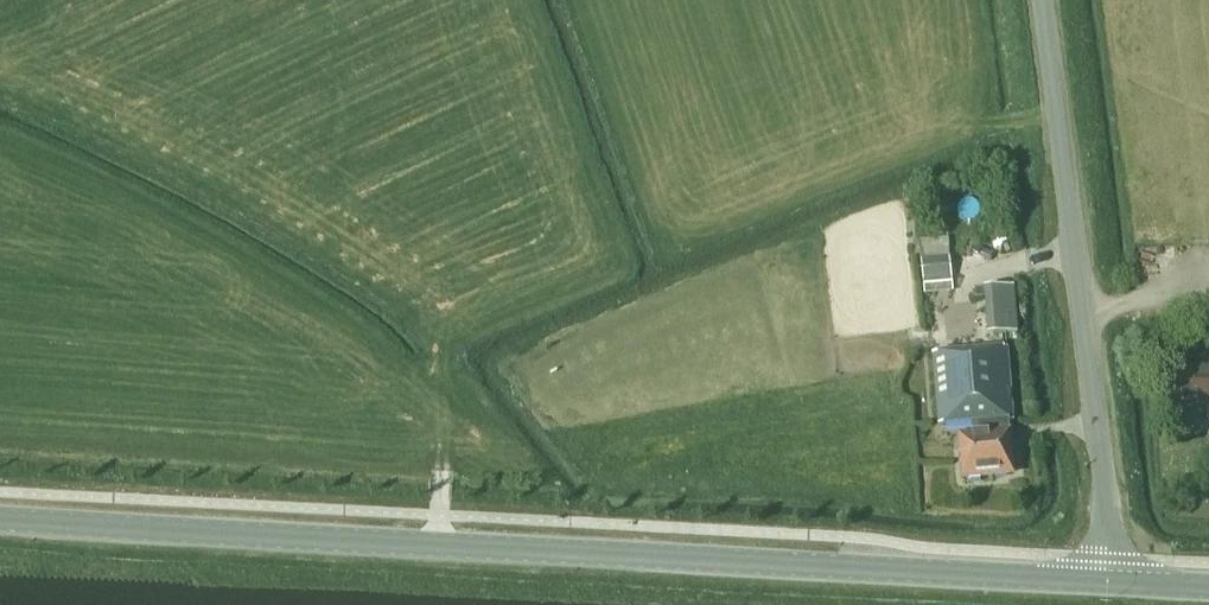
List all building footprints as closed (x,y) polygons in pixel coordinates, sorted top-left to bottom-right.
[(950,256),(921,259),(923,279),(952,277),(950,256)] [(1014,285),(984,288),(987,335),(1018,333),(1014,285)] [(960,482),(1016,477),(1012,431),(1010,431),(1009,422),(1015,422),(1009,347),(934,353),(940,424),(972,421),(973,434),(956,435),(960,482)] [(1205,357),(1205,361),(1202,361),(1203,372),(1171,374),(1173,410),(1205,408),(1206,424),(1208,426),(1208,356),(1205,357)]
